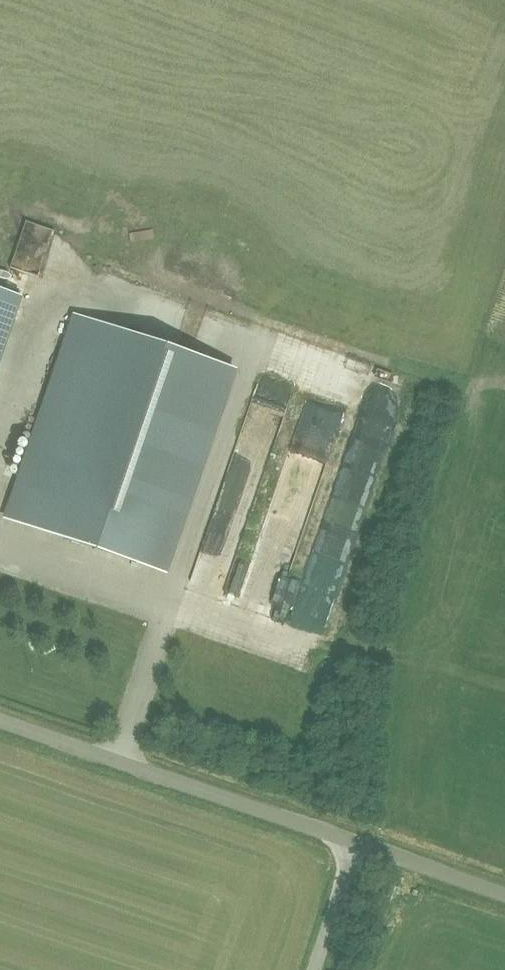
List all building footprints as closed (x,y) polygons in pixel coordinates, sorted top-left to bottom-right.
[(20,297),(0,290),(0,355),(20,297)] [(234,370),(77,316),(8,518),(164,572),(234,370)] [(307,393),(309,381),(269,375),(267,386),(307,393)] [(314,408),(342,416),(347,402),(318,393),(314,408)] [(397,424),(402,405),(372,397),(367,416),(397,424)] [(352,471),(372,480),(380,460),(360,452),(352,471)] [(364,504),(332,494),(293,620),(326,630),(364,504)] [(234,519),(234,520),(216,514),(204,546),(234,557),(246,523),(234,519)] [(276,613),(302,534),(266,522),(240,601),(276,613)]
